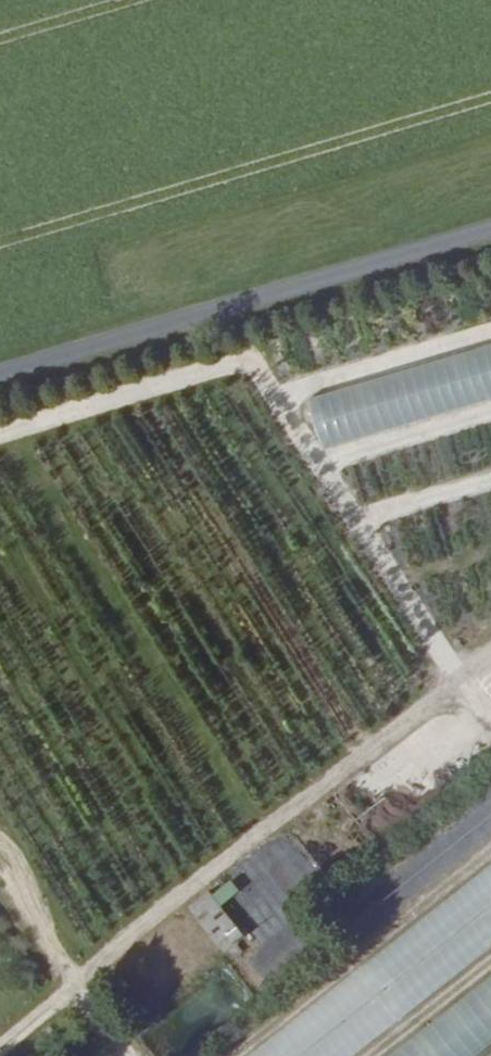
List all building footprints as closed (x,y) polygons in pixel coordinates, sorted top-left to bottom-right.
[(307,391),(321,444),(490,402),(490,345),(307,391)] [(490,950),(490,867),(242,1055),(351,1055),(490,950)] [(219,952),(242,936),(219,905),(237,892),(226,878),(186,908),(219,952)] [(490,1044),(490,976),(384,1055),(475,1055),(490,1044)]
